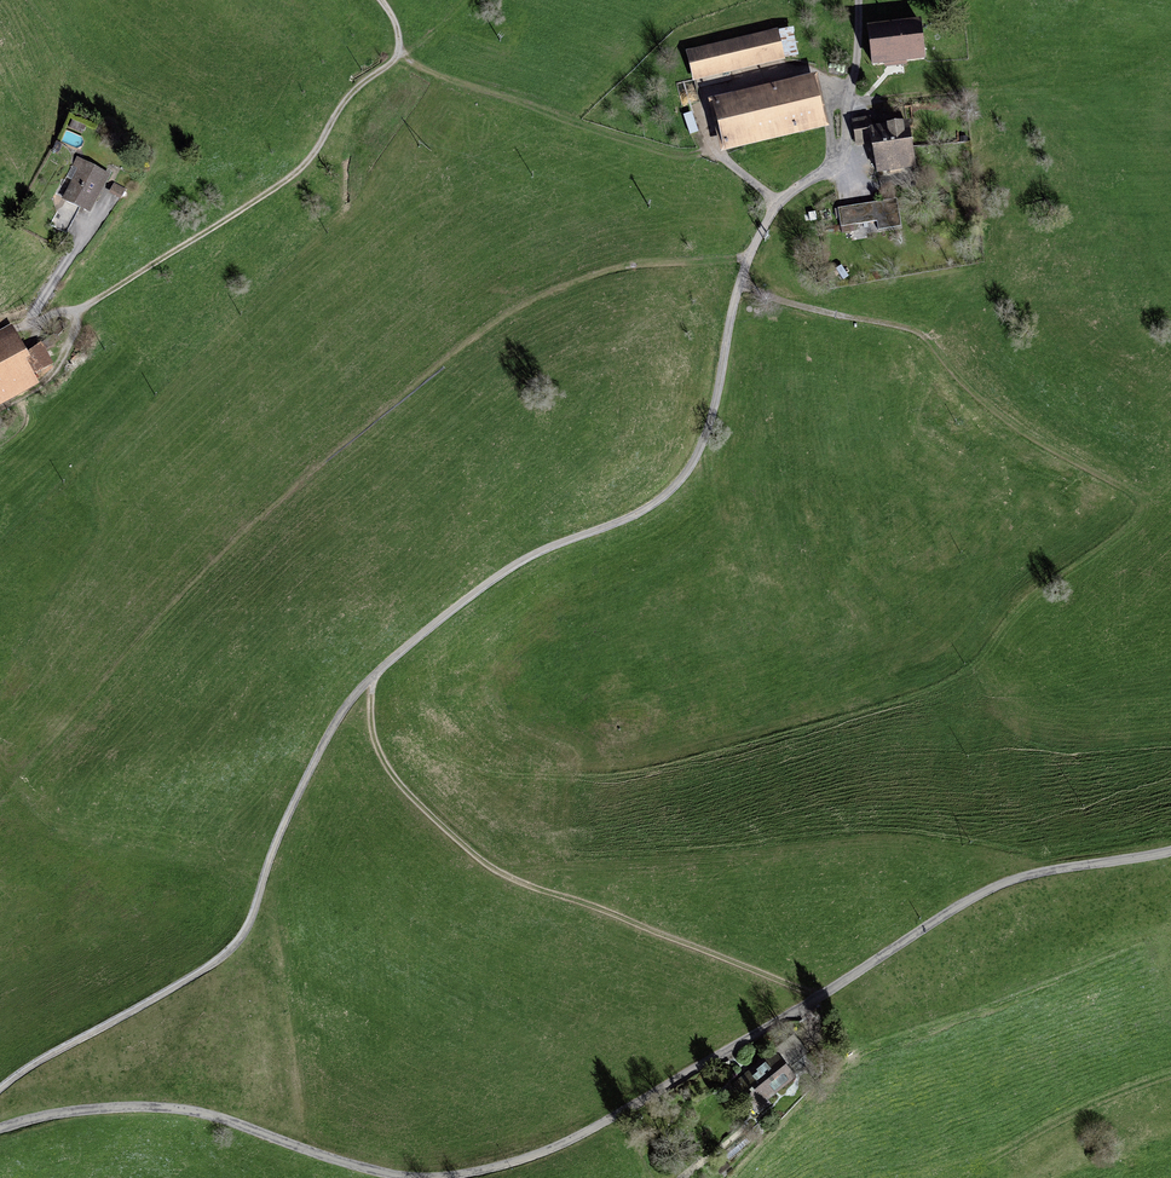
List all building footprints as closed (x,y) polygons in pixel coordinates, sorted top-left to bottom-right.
[(920,23),(869,29),(873,64),(924,58),(920,23)] [(779,30),(687,53),(694,83),(787,61),(786,59),(801,56),(794,29),(779,32),(779,30)] [(819,76),(710,102),(722,156),(832,130),(819,76)] [(870,119),(852,122),(856,144),(872,141),(877,171),(890,169),(891,174),(900,172),(900,168),(915,165),(908,127),(872,133),(870,119)] [(105,174),(76,158),(66,177),(73,180),(50,225),(66,234),(80,207),(86,210),(105,174)] [(126,189),(114,183),(109,194),(120,200),(126,189)] [(898,200),(839,209),(842,229),(878,223),(879,232),(903,227),(898,200)] [(42,387),(36,378),(55,367),(42,344),(29,354),(13,328),(0,334),(0,411),(42,387)] [(794,1037),(777,1051),(789,1066),(807,1051),(794,1037)] [(777,1051),(730,1090),(754,1117),(772,1103),(768,1099),(797,1077),(789,1066),(777,1051)]
